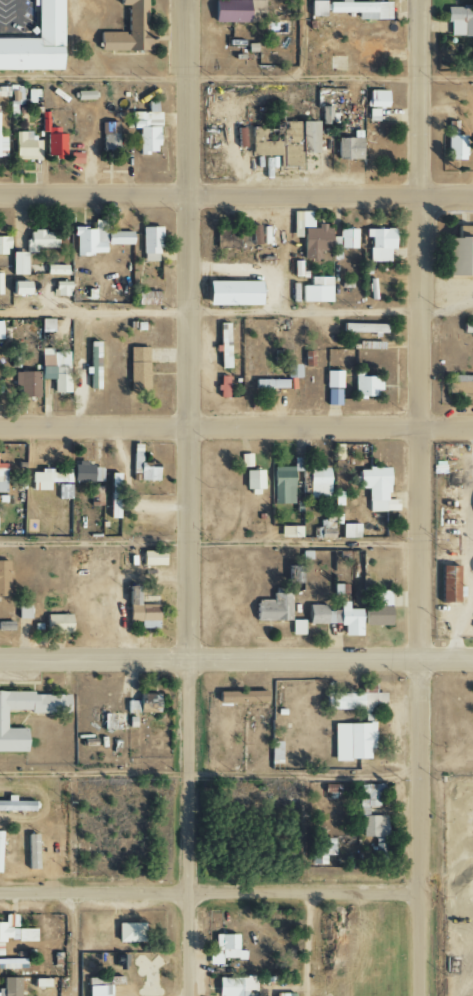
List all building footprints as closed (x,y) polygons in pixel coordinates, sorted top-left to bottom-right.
[(34,38),(0,38),(0,70),(56,70),(57,43),(60,43),(60,0),(35,0),(34,38)] [(98,51),(146,51),(146,0),(117,0),(117,6),(126,6),(126,33),(98,33),(98,51)] [(211,0),(212,23),(255,21),(255,13),(263,13),(262,0),(221,0),(211,0)] [(324,0),(309,1),(310,17),(324,16),(324,0)] [(348,2),(348,0),(338,0),(338,2),(326,2),(326,13),(355,13),(356,20),(389,19),(389,2),(348,2)] [(472,3),(472,7),(445,7),(444,22),(449,22),(448,36),(472,36),(472,3)] [(23,105),(23,86),(11,86),(11,114),(17,114),(17,105),(23,105)] [(386,108),(386,91),(367,90),(366,107),(386,108)] [(93,91),(76,91),(76,100),(93,100),(93,91)] [(147,112),(131,112),(131,128),(137,128),(138,154),(158,153),(158,112),(156,112),(156,102),(147,102),(147,112)] [(321,124),(331,124),(331,107),(321,106),(321,124)] [(377,141),(377,109),(366,109),(366,141),(377,141)] [(315,152),(314,121),(299,121),(299,146),(296,146),(296,170),(299,170),(299,153),(315,152)] [(118,122),(102,122),(103,153),(118,153),(118,122)] [(246,147),(245,129),(236,129),(237,148),(246,147)] [(40,140),(33,141),(32,131),(13,132),(14,159),(41,158),(40,140)] [(464,160),(464,135),(445,135),(446,160),(464,160)] [(336,159),(360,159),(360,138),(336,138),(336,159)] [(292,212),(292,238),(301,238),(301,260),(320,260),(320,251),(330,251),(330,225),(313,225),(313,212),(292,212)] [(131,232),(105,232),(106,220),(93,220),(93,228),(74,228),(73,255),(103,255),(103,245),(131,245),(131,232)] [(249,226),(250,245),(260,244),(260,226),(249,226)] [(472,239),(472,227),(455,226),(454,238),(472,239)] [(159,227),(141,227),(141,262),(159,261),(159,227)] [(332,260),(340,260),(340,248),(356,248),(356,229),(339,229),(339,237),(333,237),(332,260)] [(369,262),(389,261),(389,250),(393,250),(392,229),(365,229),(365,237),(369,237),(369,262)] [(55,248),(55,239),(45,239),(45,231),(26,231),(26,253),(35,252),(35,248),(55,248)] [(472,277),(472,239),(445,238),(444,276),(472,277)] [(10,275),(25,275),(26,252),(11,252),(10,275)] [(66,266),(46,265),(46,274),(66,275),(66,266)] [(331,302),(330,277),(309,277),(310,286),(301,286),(301,302),(331,302)] [(9,295),(29,296),(30,282),(10,281),(9,295)] [(205,304),(260,306),(260,282),(205,281),(205,304)] [(54,296),(68,296),(68,282),(54,282),(54,296)] [(157,292),(135,291),(135,305),(156,306),(157,292)] [(461,322),(461,333),(472,334),(472,323),(461,322)] [(228,368),(227,323),(218,323),(219,368),(228,368)] [(384,324),(342,324),(342,332),(384,333),(384,324)] [(98,342),(88,342),(89,389),(99,389),(98,342)] [(148,348),(129,347),(128,391),(147,392),(148,348)] [(69,392),(68,352),(52,352),(52,348),(41,348),(41,379),(53,379),(53,392),(69,392)] [(285,378),(299,378),(299,365),(285,364),(285,378)] [(342,371),(325,371),(325,388),(341,388),(342,371)] [(38,398),(38,372),(14,372),(14,397),(38,398)] [(372,376),(355,376),(354,397),(378,397),(378,382),(372,382),(372,376)] [(447,376),(446,393),(472,394),(472,376),(447,376)] [(340,405),(340,389),(327,389),(326,405),(340,405)] [(132,469),(138,470),(138,480),(157,481),(157,462),(140,462),(140,444),(132,444),(132,469)] [(241,454),(241,467),(251,466),(251,453),(241,454)] [(102,482),(102,467),(87,466),(87,463),(73,462),(73,481),(102,482)] [(292,467),(272,467),(273,503),(293,503),(292,467)] [(328,467),(308,467),(308,499),(329,499),(328,467)] [(387,467),(357,468),(357,488),(367,488),(367,511),(398,511),(398,499),(387,499),(387,467)] [(48,490),(48,482),(63,482),(64,473),(51,473),(51,469),(38,468),(38,472),(30,472),(30,482),(34,482),(34,490),(48,490)] [(263,470),(244,470),(245,489),(263,489),(263,470)] [(109,518),(118,518),(119,473),(110,473),(109,518)] [(71,499),(71,485),(58,485),(58,499),(71,499)] [(319,513),(319,538),(334,538),(333,513),(319,513)] [(359,538),(358,524),(342,524),(342,538),(359,538)] [(301,526),(280,526),(280,537),(301,537),(301,526)] [(163,565),(163,551),(141,550),(141,565),(163,565)] [(0,561),(0,596),(9,596),(7,560),(0,561)] [(135,604),(135,585),(126,585),(126,620),(140,620),(140,628),(157,628),(157,604),(135,604)] [(363,625),(389,626),(390,591),(373,590),(372,606),(364,606),(363,625)] [(291,619),(290,592),(272,592),(272,600),(254,601),(254,620),(291,619)] [(359,609),(347,609),(347,602),(338,602),(338,611),(327,611),(327,624),(343,624),(343,636),(360,635),(359,609)] [(324,624),(325,605),(307,604),(307,624),(324,624)] [(30,606),(18,606),(17,618),(30,618),(30,606)] [(70,614),(46,614),(47,633),(71,632),(70,614)] [(304,635),(304,620),(291,620),(291,634),(304,635)] [(0,621),(0,631),(13,630),(13,621),(0,621)] [(265,702),(265,691),(216,692),(217,703),(265,702)] [(69,692),(0,692),(0,752),(24,752),(24,728),(5,728),(5,712),(69,712),(69,692)] [(361,693),(324,692),(324,709),(360,709),(361,693)] [(384,711),(384,693),(362,692),(362,720),(371,720),(371,711),(384,711)] [(126,712),(158,712),(158,694),(138,694),(138,700),(126,700),(126,712)] [(332,723),(333,760),(367,760),(367,748),(374,748),(373,723),(332,723)] [(280,742),(271,742),(270,761),(280,761),(280,742)] [(386,836),(386,816),(367,816),(367,808),(381,807),(381,784),(360,784),(360,796),(361,837),(386,836)] [(33,801),(13,801),(13,796),(5,795),(5,801),(0,801),(0,811),(33,812),(33,801)] [(36,834),(26,834),(27,869),(36,869),(36,834)] [(311,864),(324,864),(324,855),(334,855),(334,837),(310,838),(311,864)] [(36,928),(16,928),(16,914),(4,914),(4,922),(0,922),(0,956),(2,956),(2,941),(36,940),(36,928)] [(116,923),(116,942),(142,942),(142,923),(116,923)] [(220,959),(243,959),(243,950),(236,950),(236,934),(213,934),(213,950),(208,951),(208,965),(220,965),(220,959)] [(112,969),(126,970),(126,954),(112,954),(112,969)] [(24,959),(0,960),(0,969),(25,968),(24,959)] [(20,978),(3,977),(2,992),(0,992),(0,995),(20,995),(20,978)] [(245,990),(255,990),(255,977),(216,977),(216,995),(245,995),(245,990)] [(109,985),(86,986),(87,995),(109,995),(109,985)]
